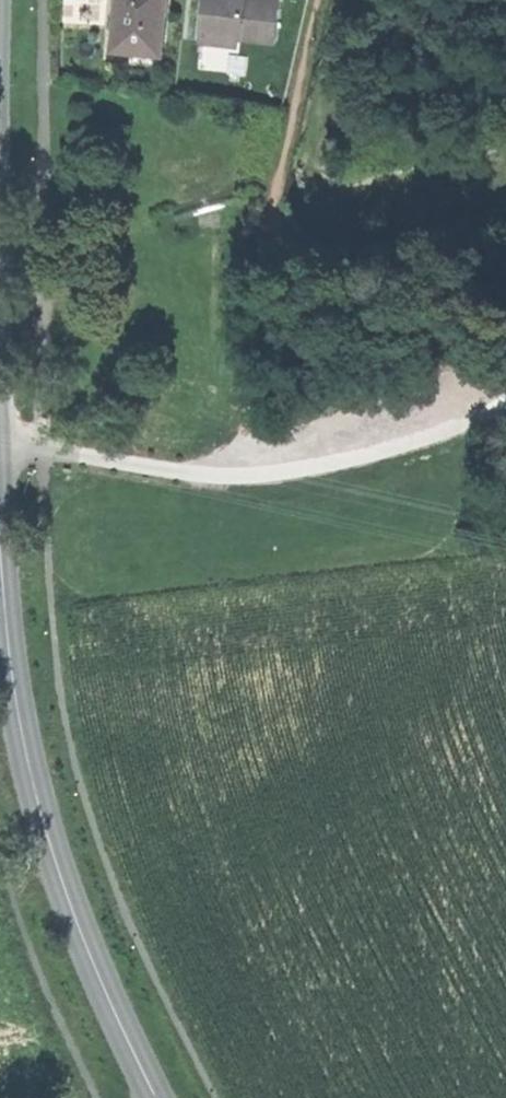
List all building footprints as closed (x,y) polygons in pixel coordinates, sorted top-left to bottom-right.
[(113,53),(162,55),(165,0),(116,0),(113,53)] [(205,40),(243,42),(243,35),(284,37),(286,0),(208,0),(205,40)]
